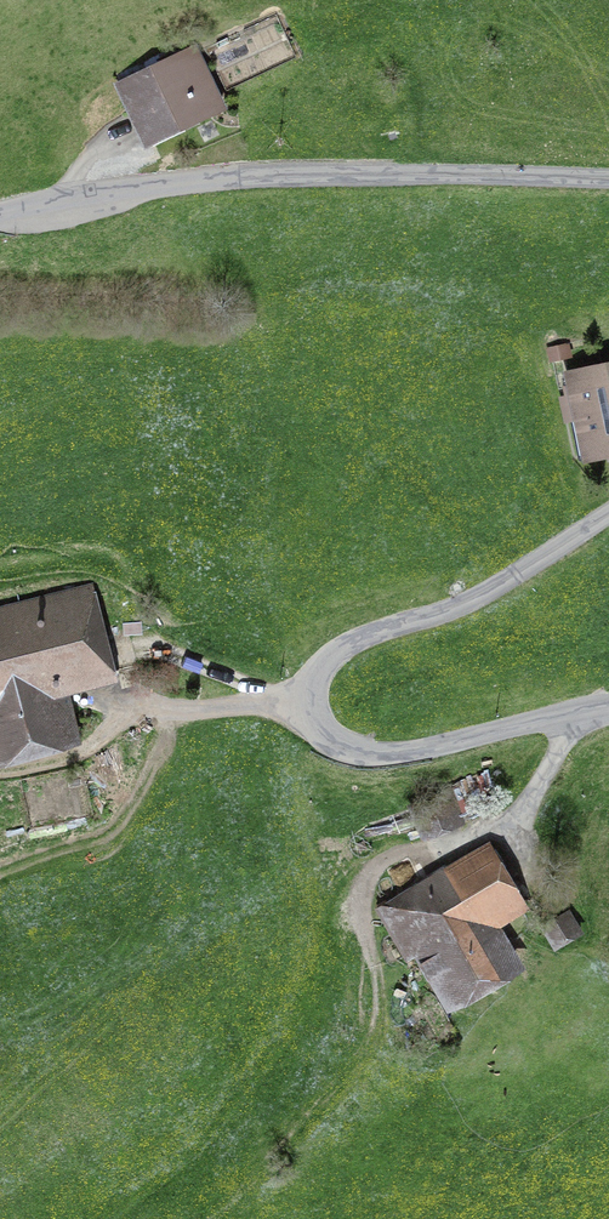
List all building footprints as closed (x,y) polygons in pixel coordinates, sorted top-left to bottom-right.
[(172,61),(165,47),(116,71),(147,136),(220,101),(196,50),(172,61)] [(581,377),(580,372),(565,374),(578,448),(608,442),(608,372),(581,377)] [(3,615),(1,609),(0,609),(0,750),(63,733),(50,684),(132,662),(122,627),(89,636),(78,595),(3,615)] [(453,877),(428,892),(424,885),(400,899),(404,906),(385,917),(408,957),(427,946),(454,993),(504,965),(482,927),(519,905),(487,849),(449,871),(453,877)] [(568,910),(541,925),(551,944),(578,928),(568,910)]
